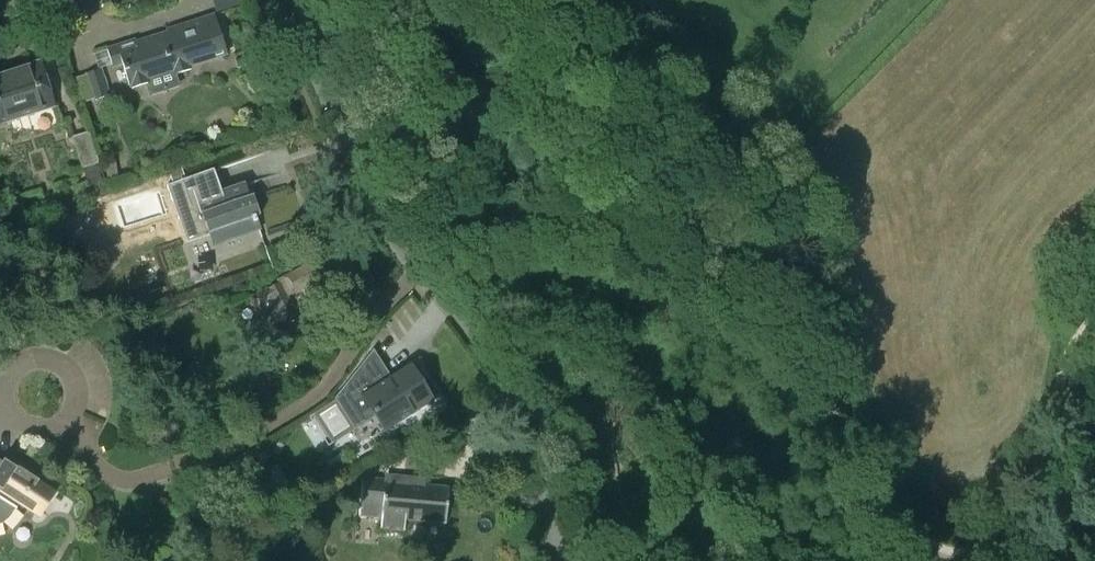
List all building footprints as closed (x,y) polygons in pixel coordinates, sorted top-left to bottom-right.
[(216,13),(240,4),(239,0),(212,0),(216,13)] [(189,67),(226,55),(213,16),(166,32),(167,34),(135,44),(134,41),(106,50),(111,67),(121,64),(128,86),(130,86),(131,89),(147,84),(146,81),(172,73),(173,76),(175,75),(190,70),(189,67)] [(10,122),(9,119),(52,105),(39,65),(0,77),(0,125),(10,122)] [(108,96),(100,71),(74,79),(81,104),(108,96)] [(71,137),(81,169),(98,163),(88,132),(71,137)] [(258,228),(243,186),(220,194),(212,170),(167,186),(185,239),(210,230),(214,243),(258,228)] [(180,171),(169,175),(172,184),(183,180),(180,171)] [(56,207),(59,215),(84,207),(82,200),(74,203),(73,201),(56,207)] [(76,219),(61,224),(65,234),(79,229),(76,219)] [(331,284),(314,293),(321,309),(371,284),(351,243),(274,281),(277,285),(266,291),(275,308),(287,302),(284,298),(310,285),(311,286),(321,281),(319,279),(327,275),(331,284)] [(287,302),(275,308),(264,314),(272,331),(295,320),(287,302)] [(390,378),(373,351),(334,400),(342,412),(347,408),(356,424),(371,414),(373,419),(375,417),(385,432),(392,427),(392,428),(431,403),(407,367),(390,378)] [(1,523),(4,522),(6,520),(8,518),(10,516),(17,505),(39,519),(56,492),(13,464),(11,466),(2,460),(0,462),(0,524),(1,523)] [(358,511),(381,513),(379,528),(404,531),(405,520),(445,524),(448,489),(385,483),(385,481),(361,478),(358,511)]
